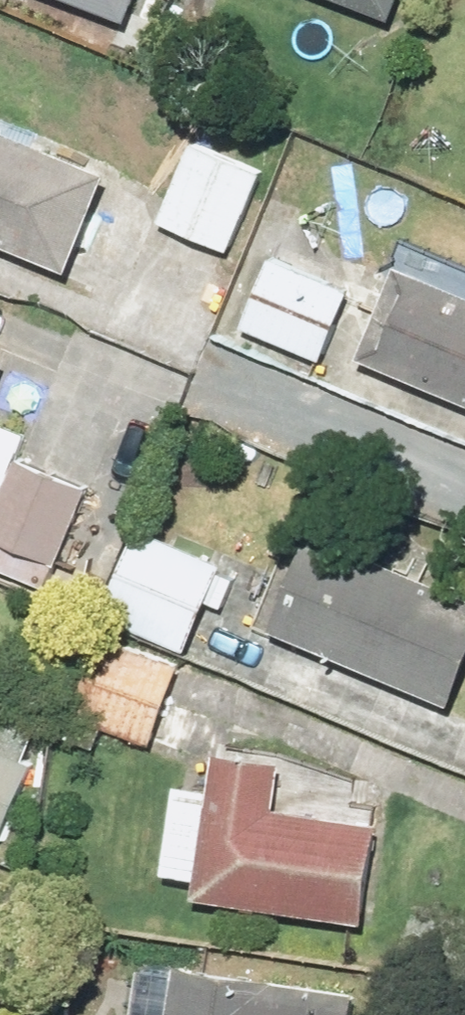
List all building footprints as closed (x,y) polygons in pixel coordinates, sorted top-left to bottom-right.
[(121,0),(82,0),(115,13),(121,0)] [(388,13),(393,0),(351,0),(388,13)] [(56,262),(92,157),(0,126),(0,242),(56,262)] [(251,158),(183,131),(148,220),(217,246),(251,158)] [(263,244),(230,314),(322,357),(355,287),(263,244)] [(352,345),(464,394),(464,292),(389,259),(352,345)] [(42,584),(85,481),(6,448),(0,461),(0,567),(42,584)] [(218,552),(135,518),(101,603),(183,637),(218,552)] [(256,622),(452,705),(464,675),(464,604),(294,532),(256,622)] [(168,659),(91,629),(59,711),(137,741),(168,659)] [(0,732),(0,821),(31,744),(0,732)] [(269,801),(275,764),(208,753),(202,787),(188,877),(185,892),(358,920),(375,819),(269,801)] [(188,877),(202,787),(169,781),(160,834),(154,871),(188,877)] [(356,981),(127,966),(124,1014),(354,1014),(356,981)]
